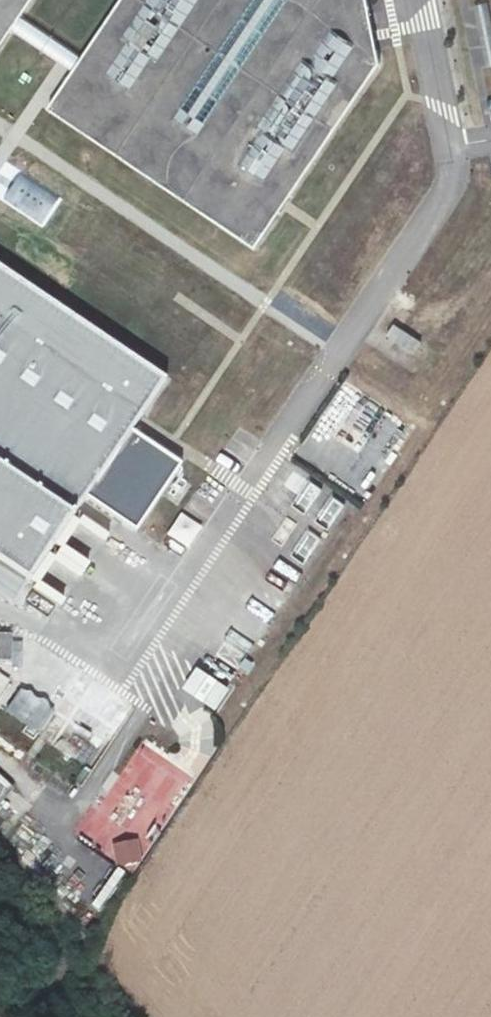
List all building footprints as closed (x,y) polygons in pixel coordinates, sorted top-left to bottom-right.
[(35,0),(0,0),(0,51),(35,0)] [(45,117),(247,256),(382,59),(372,0),(125,0),(45,117)] [(490,7),(466,9),(470,64),(490,63),(490,10),(490,7)] [(0,203),(0,204),(141,301),(169,259),(28,162),(0,203)] [(35,592),(94,507),(139,441),(174,389),(0,269),(0,568),(35,592)] [(415,352),(422,341),(394,323),(386,334),(415,352)] [(139,441),(94,507),(143,541),(188,475),(139,441)] [(289,507),(328,535),(348,507),(309,479),(289,507)] [(310,567),(323,538),(304,529),(291,559),(310,567)] [(195,666),(183,691),(221,709),(233,684),(195,666)] [(12,681),(0,673),(0,699),(12,681)] [(23,686),(6,710),(39,734),(56,709),(23,686)] [(14,787),(0,774),(0,802),(14,787)] [(29,803),(13,790),(0,806),(0,807),(16,820),(29,803)] [(160,835),(160,824),(82,826),(83,860),(142,858),(141,835),(160,835)]
